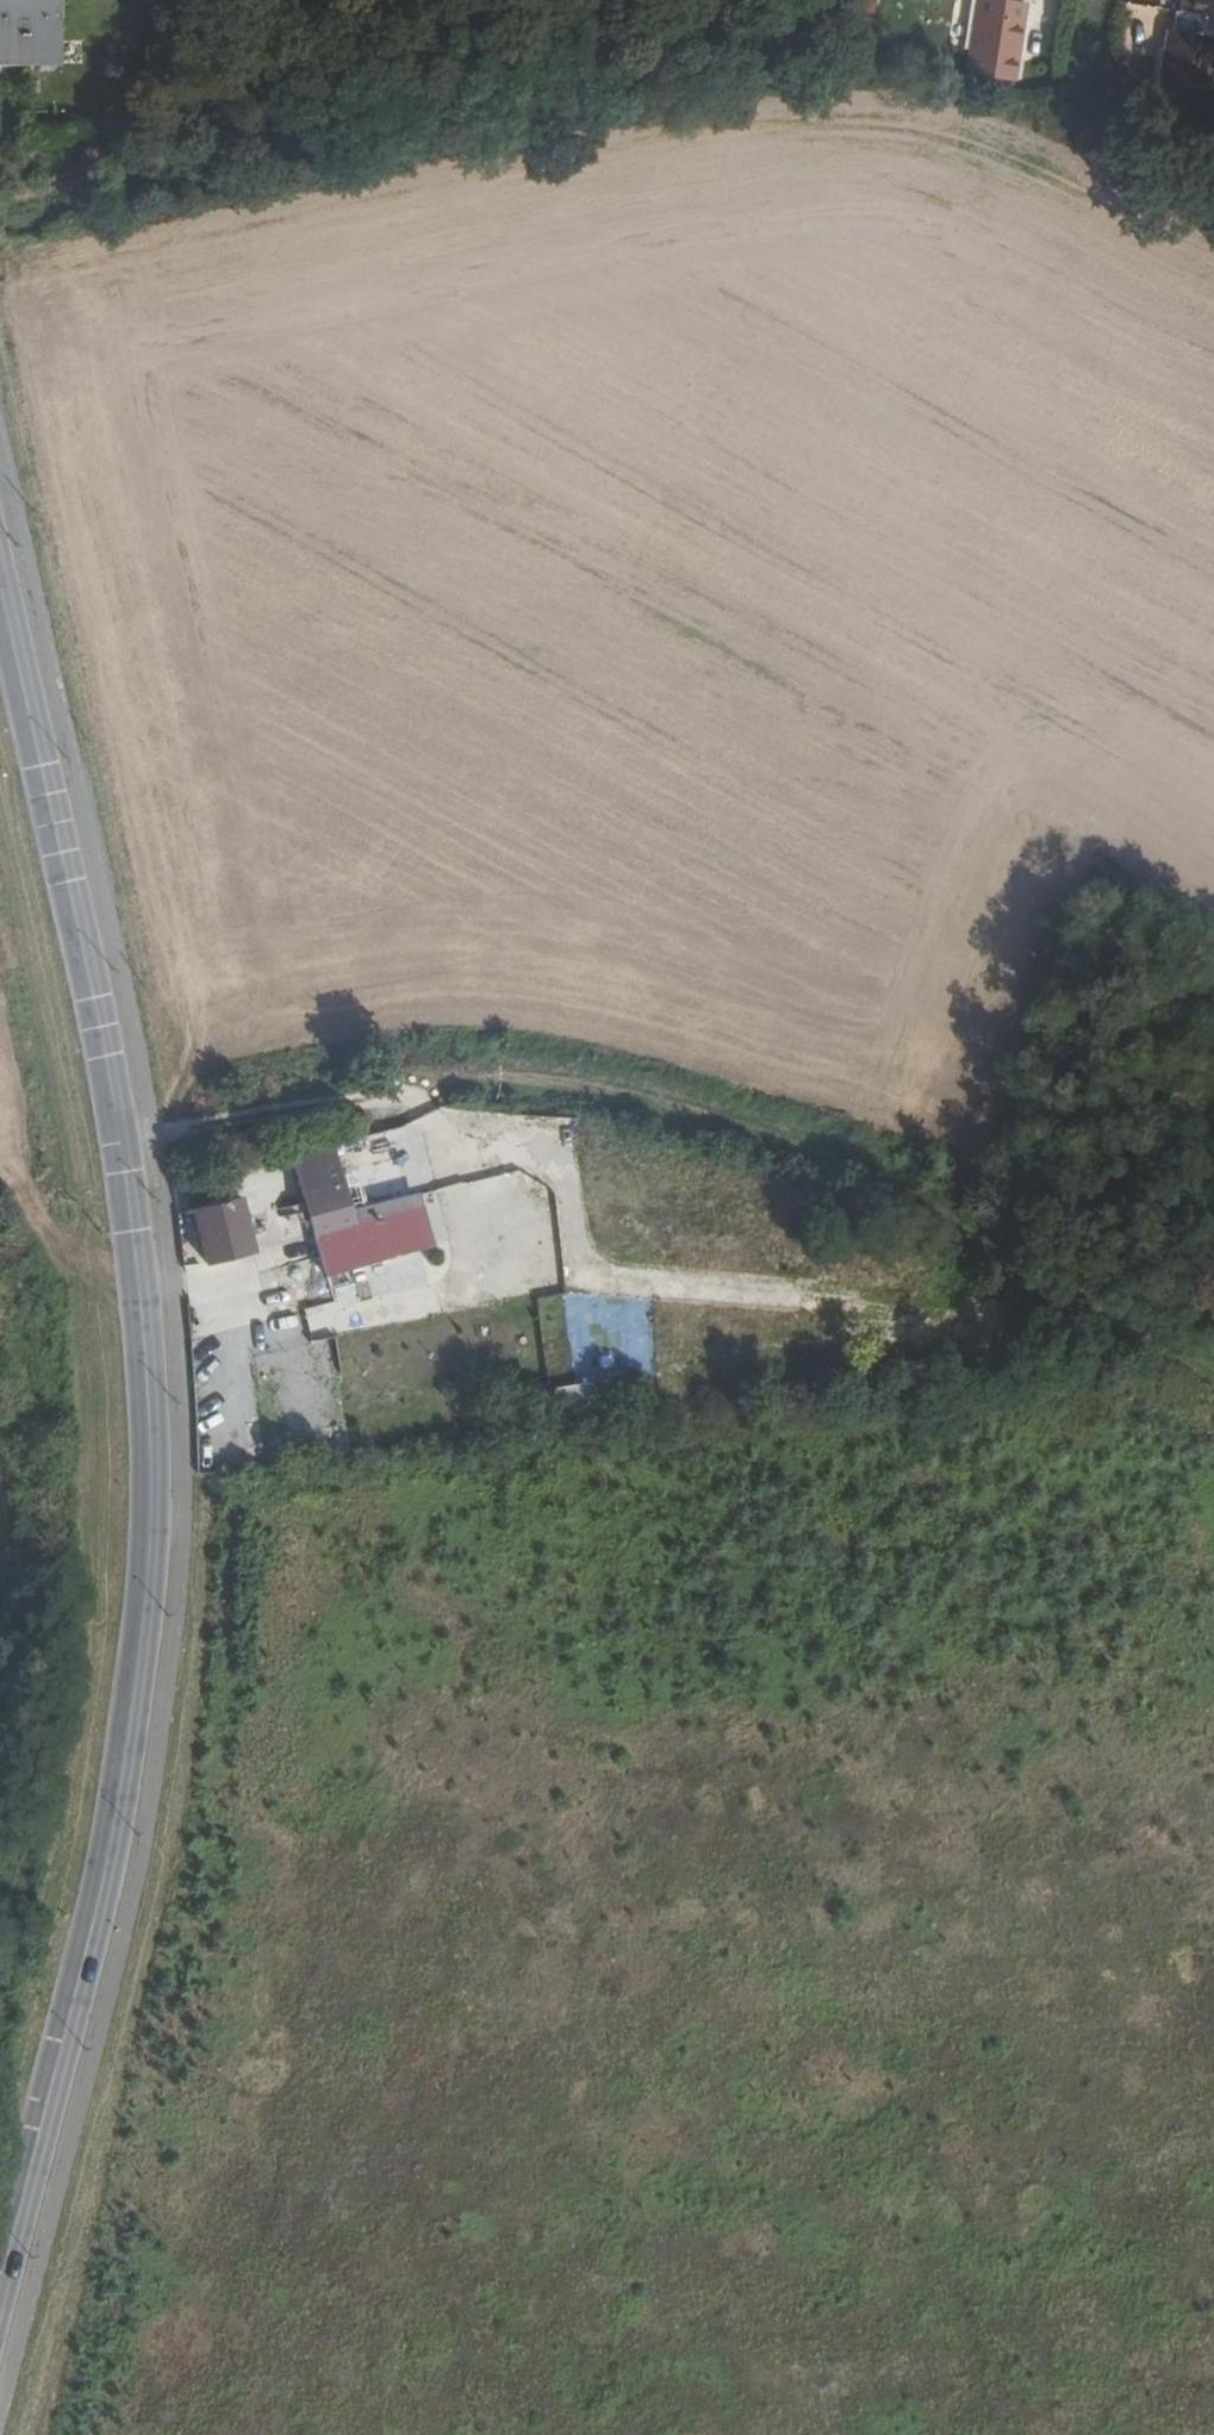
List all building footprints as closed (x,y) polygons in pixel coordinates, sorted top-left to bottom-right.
[(51,51),(50,0),(0,0),(0,52),(51,51)] [(963,78),(1004,84),(1014,33),(1020,33),(1024,4),(1005,0),(977,0),(963,78)] [(1175,18),(1213,24),(1213,0),(1180,0),(1175,18)] [(1175,18),(1169,17),(1165,36),(1158,34),(1152,83),(1202,91),(1209,43),(1213,44),(1213,24),(1175,18)] [(425,1205),(402,1125),(291,1156),(313,1236),(411,1209),(425,1205)] [(242,1194),(192,1206),(207,1263),(257,1250),(242,1194)] [(422,1249),(411,1209),(313,1236),(325,1276),(422,1249)] [(309,1325),(338,1316),(333,1299),(304,1307),(309,1325)]
